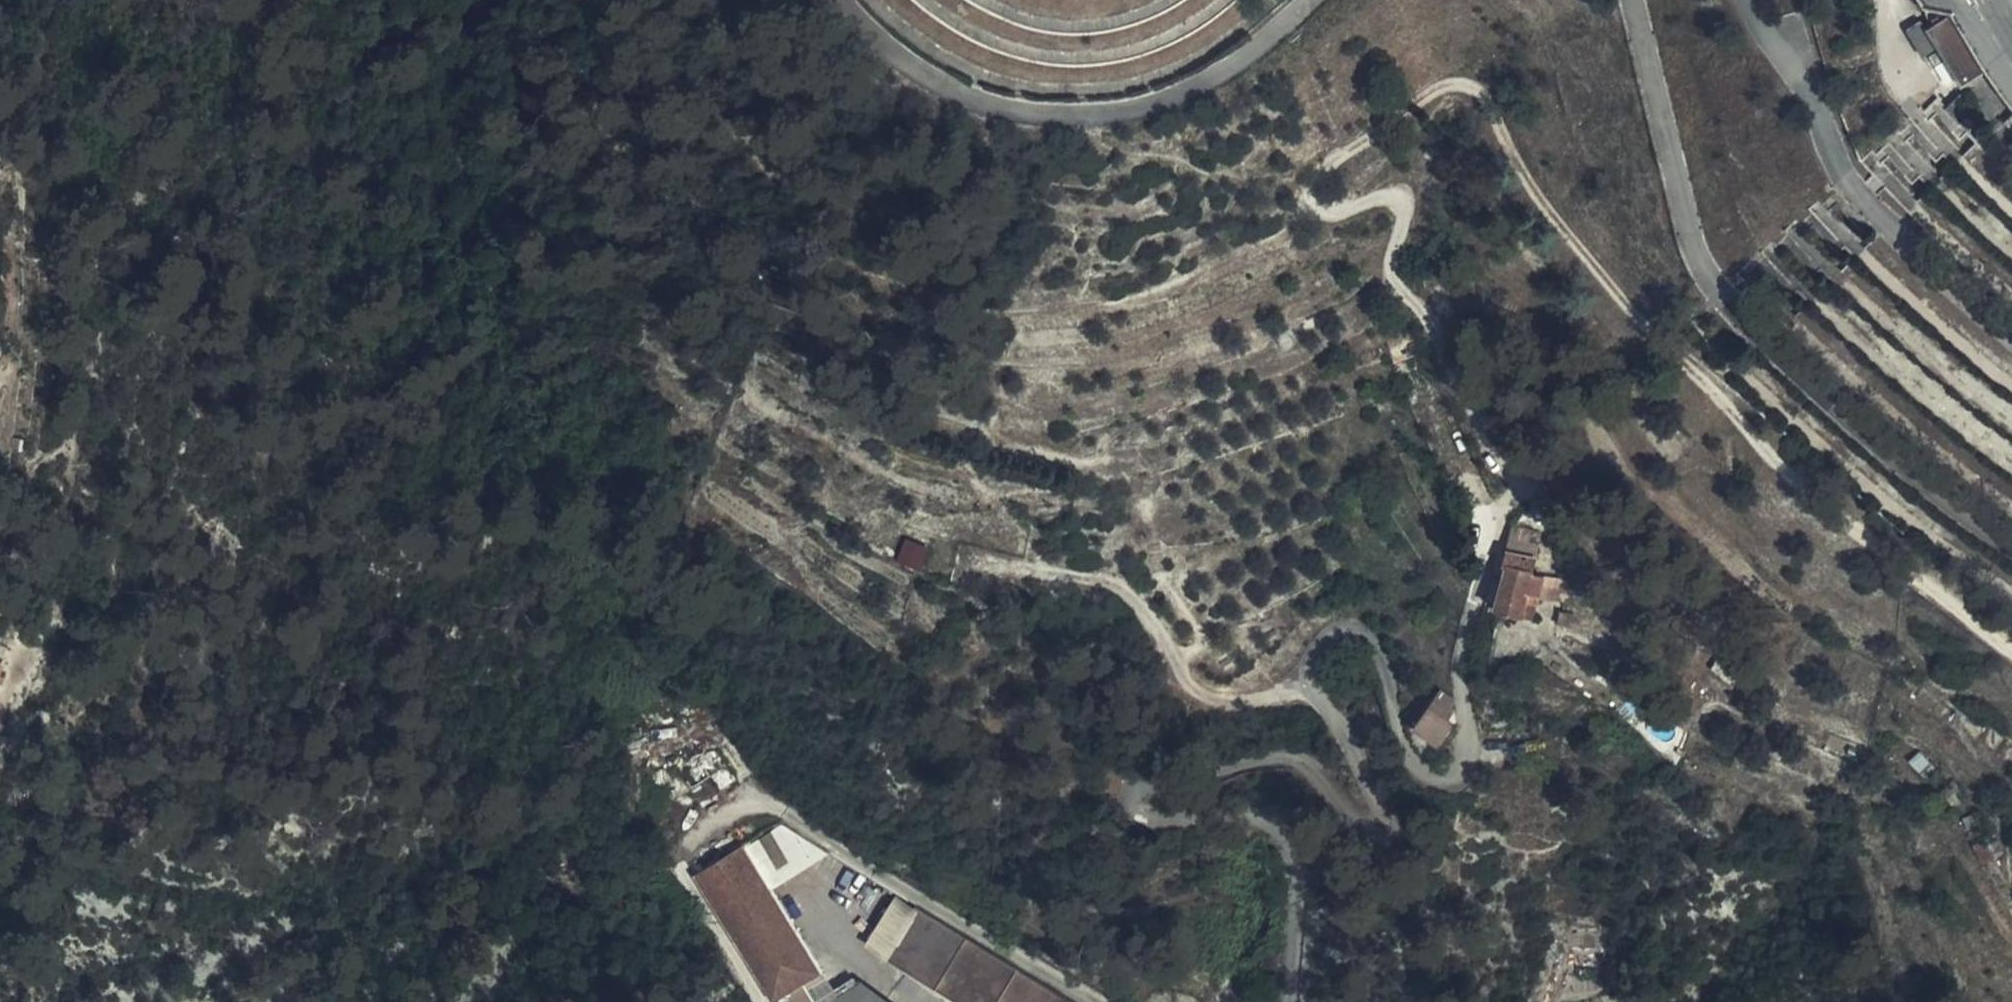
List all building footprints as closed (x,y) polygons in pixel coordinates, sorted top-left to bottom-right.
[(1927,50),(1939,43),(1961,83),(1984,70),(1953,13),(1918,32),(1927,50)] [(1506,619),(1513,593),(1503,590),(1505,578),(1497,575),(1500,562),(1489,560),(1475,611),(1506,619)] [(1435,740),(1465,704),(1443,686),(1413,723),(1435,740)] [(728,849),(710,860),(686,876),(765,1001),(766,1001),(798,983),(818,971),(792,928),(784,922),(728,849)] [(897,897),(865,948),(953,1001),(1066,1001),(897,897)] [(766,1001),(810,1001),(798,983),(766,1001)]
